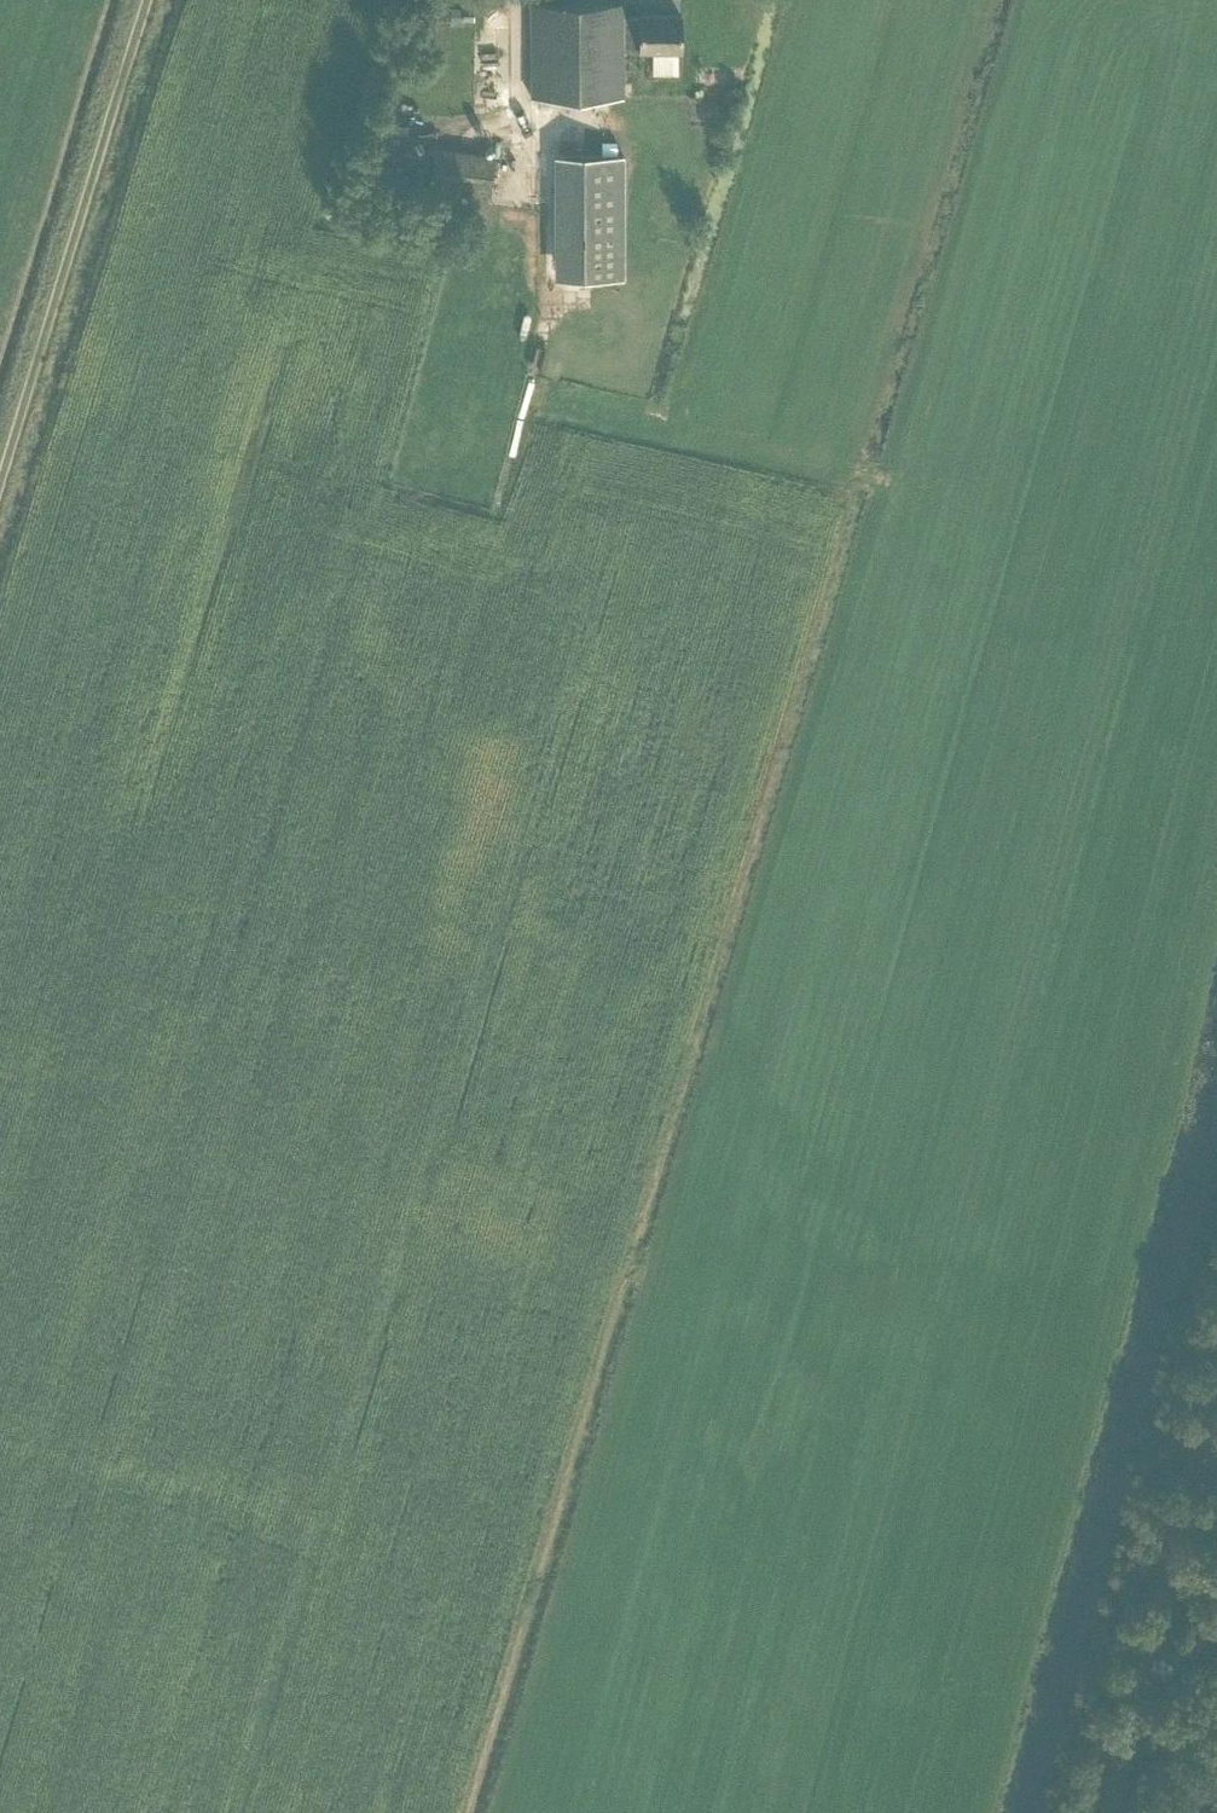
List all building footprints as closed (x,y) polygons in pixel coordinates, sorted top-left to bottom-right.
[(626,5),(530,5),(530,98),(625,98),(625,38),(640,38),(640,50),(682,50),(682,15),(639,15),(639,16),(626,16),(626,5)] [(654,80),(680,81),(680,61),(654,61),(654,80)] [(494,156),(436,149),(431,187),(489,195),(494,156)] [(625,278),(624,154),(553,154),(554,279),(625,278)]
